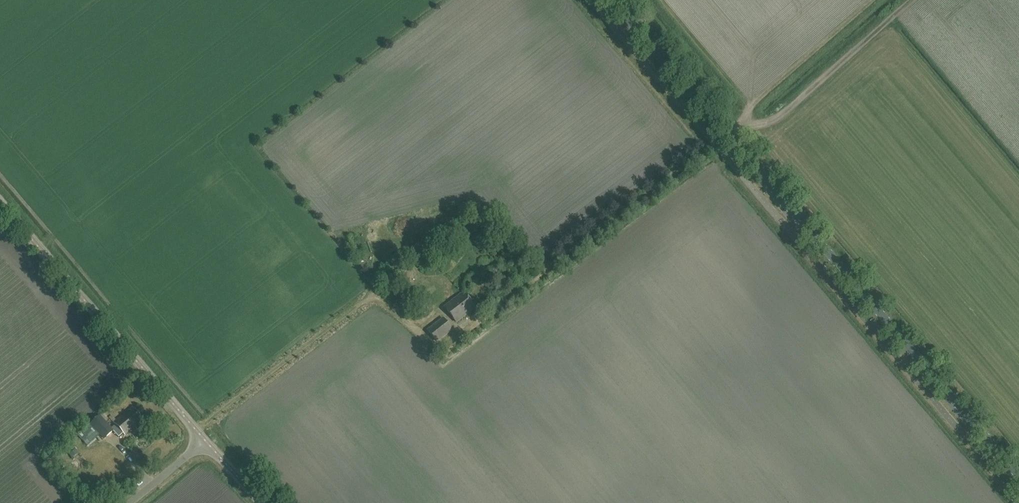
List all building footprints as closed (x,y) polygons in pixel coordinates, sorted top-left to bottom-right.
[(456,322),(475,307),(465,295),(462,297),(460,294),(444,307),(456,322)] [(443,317),(427,329),(437,342),(453,329),(443,317)] [(104,439),(113,431),(118,437),(123,433),(124,435),(134,427),(137,430),(145,424),(132,408),(114,423),(115,424),(110,428),(100,417),(91,425),(104,439)] [(87,446),(99,435),(91,426),(79,436),(87,446)]
